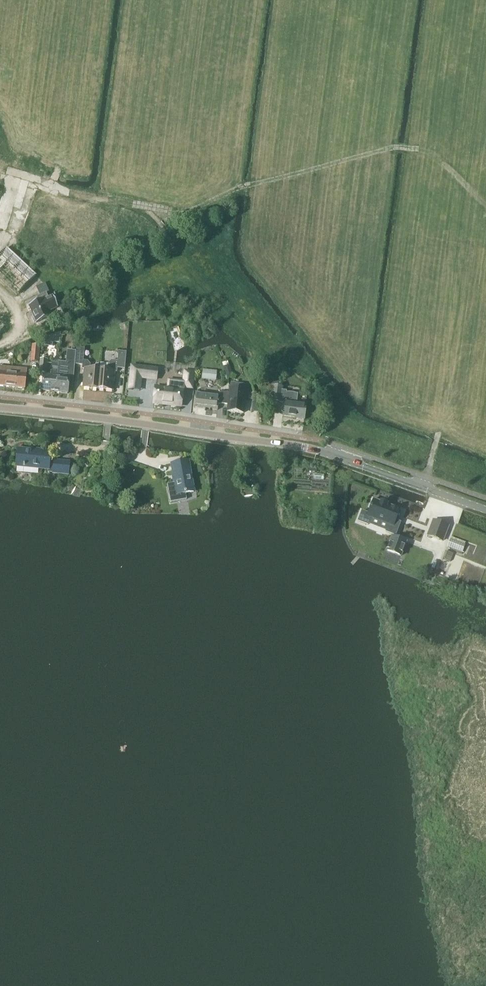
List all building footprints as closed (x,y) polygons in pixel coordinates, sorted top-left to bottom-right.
[(37,276),(7,248),(0,255),(0,281),(17,297),(37,276)] [(49,299),(47,294),(39,297),(41,301),(29,306),(37,323),(52,317),(50,312),(59,308),(53,297),(49,299)] [(0,304),(0,330),(12,325),(4,305),(1,307),(0,304)] [(42,340),(42,344),(54,345),(54,344),(60,345),(61,333),(42,340)] [(39,363),(40,346),(32,345),(31,362),(39,363)] [(98,389),(100,370),(90,369),(91,365),(88,362),(84,361),(85,349),(77,348),(76,365),(83,366),(82,370),(85,370),(84,388),(98,389)] [(58,362),(55,393),(68,394),(69,387),(73,388),(76,365),(77,352),(67,351),(66,362),(58,362)] [(100,370),(98,389),(113,391),(115,373),(117,373),(118,369),(125,370),(127,352),(119,352),(118,361),(112,361),(109,364),(108,370),(100,370)] [(47,374),(48,360),(41,360),(39,373),(47,374)] [(42,392),(55,393),(58,362),(58,361),(52,360),(51,376),(44,376),(42,392)] [(131,377),(129,390),(140,391),(141,378),(157,380),(158,369),(132,366),(131,377)] [(224,368),(226,374),(232,372),(230,366),(224,368)] [(13,368),(0,367),(0,387),(11,388),(13,368)] [(13,368),(11,388),(25,389),(27,369),(13,368)] [(203,370),(202,380),(216,381),(218,371),(203,370)] [(185,372),(183,387),(192,388),(194,373),(185,372)] [(219,396),(218,404),(229,405),(228,411),(244,413),(246,396),(244,390),(245,384),(231,383),(230,389),(230,393),(220,391),(219,396)] [(272,386),(270,401),(282,402),(284,402),(284,404),(283,417),(296,418),(296,419),(304,420),(306,404),(299,403),(299,404),(297,404),(298,394),(287,393),(287,391),(283,391),(283,388),(272,386)] [(181,407),(183,390),(156,387),(154,404),(181,407)] [(218,404),(219,396),(196,393),(194,408),(218,411),(218,404)] [(49,471),(50,453),(18,449),(16,468),(49,471)] [(49,471),(48,473),(51,474),(69,475),(70,461),(54,460),(50,460),(49,471)] [(171,503),(189,500),(188,494),(194,493),(188,461),(172,464),(176,486),(168,488),(171,503)] [(362,511),(358,521),(368,525),(371,518),(388,524),(386,532),(396,535),(401,522),(397,520),(401,509),(373,499),(368,513),(362,511)] [(433,520),(427,536),(443,542),(449,526),(433,520)] [(407,542),(392,536),(387,550),(402,556),(407,542)] [(446,551),(443,558),(451,561),(453,554),(446,551)]
